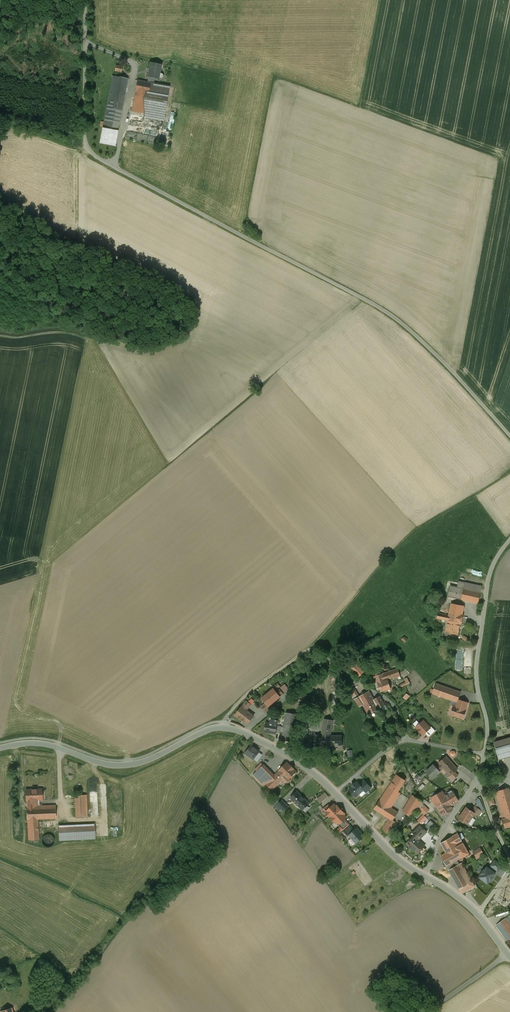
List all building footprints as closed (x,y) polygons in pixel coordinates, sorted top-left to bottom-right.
[(161,65),(151,63),(148,77),(155,79),(158,79),(159,73),(161,65)] [(128,79),(113,76),(103,128),(118,131),(128,79)] [(147,83),(137,81),(131,111),(145,114),(146,106),(165,109),(169,87),(154,84),(147,83)] [(165,109),(146,106),(145,114),(144,118),(163,121),(165,109)] [(137,126),(136,131),(155,135),(157,124),(131,120),(130,125),(137,126)] [(118,131),(103,128),(100,143),(115,146),(118,131)] [(482,586),(459,581),(457,587),(450,586),(448,597),(478,603),(482,586)] [(464,606),(451,604),(449,615),(449,616),(448,621),(446,632),(458,635),(460,624),(461,624),(463,615),(462,615),(464,606)] [(359,673),(354,667),(350,670),(356,676),(359,673)] [(398,669),(384,673),(373,677),(375,684),(378,683),(380,692),(391,688),(388,680),(400,676),(398,669)] [(450,689),(436,684),(432,693),(457,702),(458,700),(461,692),(450,688),(450,689)] [(351,691),(356,697),(360,694),(355,688),(351,691)] [(274,689),(262,698),(268,705),(268,706),(271,704),(274,701),(280,697),(276,692),(274,689)] [(369,692),(359,697),(363,705),(369,715),(379,709),(370,694),(369,692)] [(380,696),(373,692),(370,694),(379,709),(385,706),(380,696)] [(359,697),(354,700),(355,701),(359,707),(363,705),(359,697)] [(353,698),(344,703),(347,707),(355,701),(354,700),(353,698)] [(468,703),(458,700),(457,702),(455,707),(454,706),(451,715),(463,719),(466,710),(465,710),(468,703)] [(251,705),(246,701),(242,707),(247,711),(251,705)] [(247,711),(242,707),(235,715),(247,724),(254,716),(247,711)] [(299,715),(286,713),(282,740),(294,742),(297,726),(299,715)] [(320,718),(299,715),(297,726),(318,729),(320,718)] [(324,719),(321,736),(330,736),(333,720),(324,719)] [(430,728),(423,721),(416,727),(418,730),(421,733),(423,735),(425,733),(430,728)] [(277,725),(266,723),(265,732),(272,733),(272,734),(276,735),(276,733),(277,726),(277,725)] [(435,731),(431,727),(430,728),(425,733),(429,737),(435,731)] [(321,736),(315,735),(315,749),(334,749),(334,746),(342,746),(342,736),(330,736),(321,736)] [(494,743),(498,757),(509,754),(509,738),(494,743)] [(253,748),(247,755),(255,761),(261,753),(253,748)] [(457,769),(446,757),(439,763),(440,765),(443,768),(450,776),(452,773),(457,769)] [(255,769),(257,771),(264,765),(262,763),(255,769)] [(292,769),(287,764),(287,763),(279,770),(280,770),(286,777),(289,780),(290,779),(296,772),(293,769),(292,769)] [(257,771),(255,773),(261,779),(269,770),(264,765),(257,771)] [(434,765),(426,772),(432,779),(440,772),(440,771),(443,768),(440,765),(437,768),(434,765)] [(85,767),(71,774),(78,786),(91,778),(85,767)] [(269,770),(261,779),(266,784),(274,776),(269,770)] [(274,776),(266,784),(272,790),(282,780),(286,777),(280,770),(274,776)] [(261,779),(255,773),(254,775),(256,778),(264,786),(266,784),(261,779)] [(396,775),(389,786),(398,792),(405,780),(396,775)] [(371,788),(364,780),(360,785),(364,789),(364,790),(366,792),(371,788)] [(357,782),(356,784),(355,783),(351,785),(352,787),(349,790),(356,797),(364,790),(364,789),(360,785),(357,782)] [(398,792),(389,786),(380,801),(391,808),(400,793),(398,792)] [(496,792),(503,815),(504,819),(509,817),(509,794),(508,788),(496,792)] [(42,789),(26,790),(26,800),(27,800),(28,808),(38,808),(38,806),(38,800),(42,800),(42,789)] [(442,791),(431,797),(436,806),(437,806),(442,815),(453,809),(450,806),(445,796),(442,791)] [(310,803),(305,798),(304,799),(297,792),(291,798),(298,806),(303,810),(310,803)] [(321,802),(330,796),(327,792),(318,797),(321,802)] [(453,792),(445,796),(450,806),(459,801),(453,792)] [(83,795),(75,795),(76,817),(84,817),(83,795)] [(412,795),(402,811),(412,817),(422,801),(412,795)] [(286,805),(282,800),(277,805),(284,812),(287,809),(285,807),(286,805)] [(380,801),(379,800),(374,809),(389,819),(393,821),(393,820),(398,812),(391,808),(380,801)] [(336,807),(334,804),(331,807),(326,811),(326,812),(327,812),(326,813),(328,815),(329,817),(330,817),(330,816),(332,818),(331,819),(334,822),(335,823),(335,822),(336,822),(338,824),(339,825),(345,819),(346,818),(346,817),(344,815),(344,814),(345,814),(345,813),(338,806),(337,806),(336,807)] [(426,804),(420,810),(424,813),(418,820),(423,824),(429,817),(426,814),(431,809),(426,804)] [(28,808),(26,809),(27,819),(28,819),(29,840),(39,840),(38,819),(56,818),(55,805),(38,806),(38,808),(28,808)] [(472,811),(467,807),(459,818),(464,822),(465,821),(468,823),(475,813),(472,811)] [(482,811),(475,807),(472,811),(475,813),(479,816),(482,811)] [(345,819),(339,825),(338,824),(338,825),(343,830),(350,825),(345,819)] [(389,819),(382,830),(388,834),(395,822),(393,820),(393,821),(389,819)] [(95,823),(59,825),(59,840),(95,839),(95,823)] [(350,825),(343,830),(348,836),(349,835),(354,830),(350,825)] [(418,832),(406,844),(417,854),(425,846),(419,840),(427,832),(420,825),(415,830),(418,832)] [(361,833),(356,828),(354,830),(349,835),(356,843),(364,836),(361,833)] [(54,843),(54,841),(54,838),(53,836),(50,835),(48,834),(46,835),(43,836),(42,838),(42,841),(42,843),(44,845),(46,847),(48,847),(51,847),(53,845),(54,843)] [(458,834),(441,843),(446,853),(455,848),(463,843),(458,834)] [(469,854),(463,843),(455,848),(461,858),(469,854)] [(446,853),(441,856),(447,866),(461,858),(455,848),(446,853)] [(480,848),(473,852),(477,858),(484,854),(480,848)] [(461,863),(449,870),(462,893),(474,886),(461,863)] [(505,919),(497,925),(508,941),(509,940),(509,926),(505,919)]
